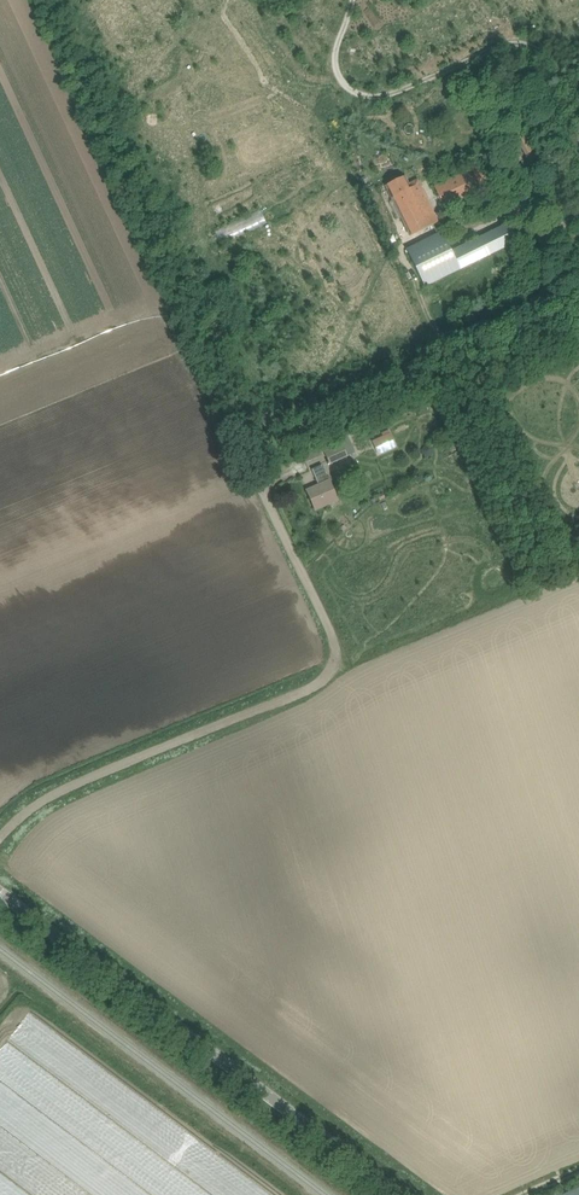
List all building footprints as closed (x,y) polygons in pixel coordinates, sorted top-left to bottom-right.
[(532,166),(545,158),(535,143),(523,150),(532,166)] [(479,164),(435,186),(445,209),(490,187),(479,164)] [(438,222),(420,184),(418,179),(408,184),(405,177),(386,186),(411,236),(416,234),(420,242),(407,249),(426,288),(518,242),(509,223),(451,251),(442,232),(439,233),(434,224),(438,222)] [(384,437),(376,440),(382,453),(396,446),(390,434),(389,430),(382,433),(384,437)] [(340,439),(322,447),(330,464),(347,456),(340,439)] [(430,445),(425,446),(422,449),(423,454),(426,457),(431,456),(434,453),(433,448),(430,445)] [(338,501),(328,478),(322,465),(312,470),(319,485),(307,490),(316,510),(329,504),(338,501)] [(448,882),(433,889),(442,909),(457,902),(448,882)]
